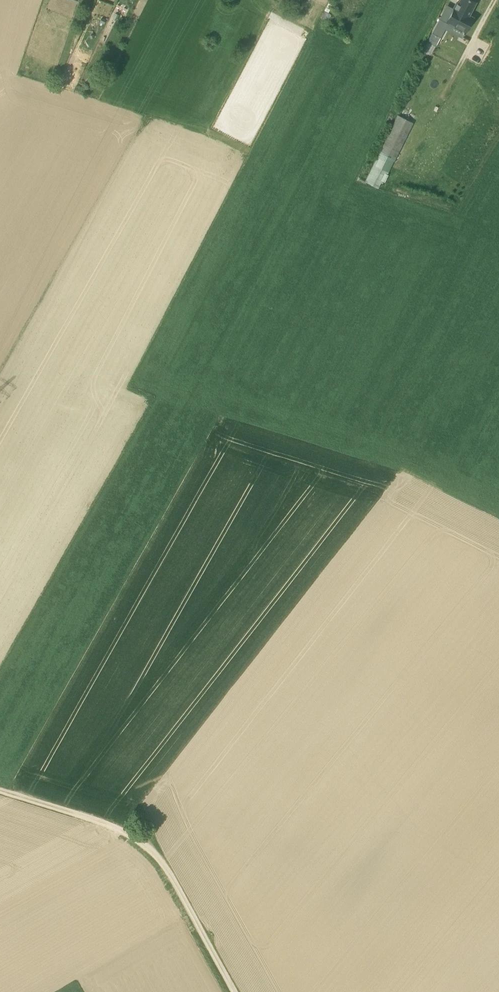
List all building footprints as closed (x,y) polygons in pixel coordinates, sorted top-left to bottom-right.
[(473,0),(460,0),(459,2),(458,1),(454,8),(448,20),(467,30),(473,18),(468,15),(475,1),(473,0)] [(448,27),(439,22),(432,34),(441,39),(448,27)] [(364,181),(380,189),(413,122),(397,114),(364,181)]
